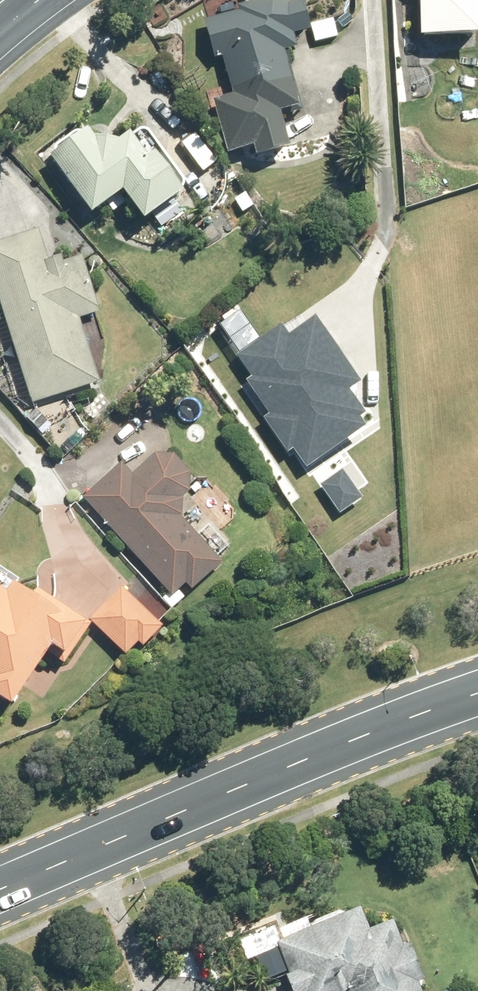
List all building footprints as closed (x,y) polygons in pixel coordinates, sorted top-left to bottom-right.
[(239,16),(206,25),(217,65),(225,63),(246,139),(277,130),(277,127),(304,120),(288,63),(300,60),(296,45),(314,41),(305,8),(302,8),(300,0),(245,0),(248,9),(238,12),(239,16)] [(423,49),(477,49),(477,0),(423,0),(423,49)] [(143,52),(147,60),(157,55),(152,47),(143,52)] [(111,144),(112,139),(100,137),(99,142),(95,141),(94,147),(87,137),(76,135),(57,148),(55,165),(52,167),(94,226),(125,204),(148,236),(186,208),(182,203),(186,200),(188,191),(150,137),(141,136),(118,153),(119,146),(111,144)] [(232,135),(214,144),(226,165),(243,155),(232,135)] [(101,318),(84,264),(64,270),(62,264),(49,268),(38,235),(0,247),(0,299),(35,409),(101,388),(80,325),(101,318)] [(28,424),(40,437),(49,427),(36,415),(28,424)] [(224,569),(184,524),(186,502),(192,496),(193,479),(177,461),(158,459),(135,480),(123,467),(84,502),(168,597),(173,602),(181,595),(188,590),(194,597),(224,569)] [(123,593),(90,625),(128,662),(140,649),(145,655),(165,636),(123,593)] [(92,631),(56,604),(51,610),(42,603),(36,610),(15,594),(8,602),(0,597),(0,708),(13,718),(55,660),(66,669),(92,631)] [(168,597),(163,602),(174,614),(186,602),(181,595),(173,602),(168,597)] [(163,621),(171,614),(161,602),(153,610),(163,621)] [(290,986),(278,990),(421,990),(414,975),(421,972),(405,937),(401,938),(389,913),(367,923),(356,899),(274,935),(288,966),(282,969),(290,986)]
